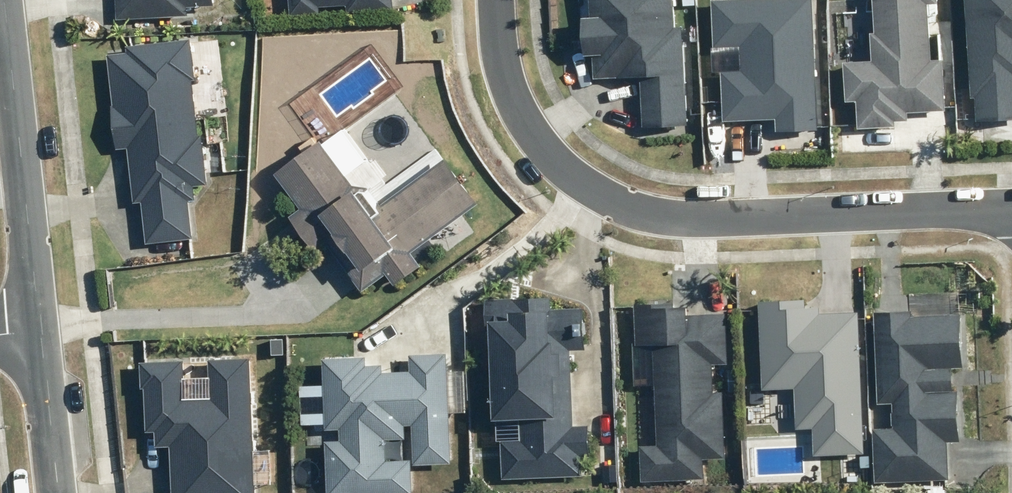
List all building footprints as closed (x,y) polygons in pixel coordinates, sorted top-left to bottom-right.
[(120,21),(192,18),(191,9),(217,8),(217,0),(119,0),(120,21)] [(293,16),(323,15),(323,8),(350,7),(350,14),(397,12),(396,0),(292,0),(293,16)] [(593,18),(587,19),(588,57),(595,57),(596,81),(644,78),(646,128),(690,126),(686,28),(678,29),(677,0),(593,0),(593,18)] [(715,50),(743,49),(744,73),(724,74),(727,124),(778,122),(779,134),(824,132),(818,0),(713,0),(715,50)] [(879,64),(848,65),(850,105),(861,104),(862,131),(899,129),(899,124),(912,124),(912,114),(948,113),(945,62),(935,62),(933,6),(942,5),(941,0),(876,0),(879,64)] [(976,121),(1011,119),(1011,0),(971,0),(976,121)] [(131,150),(136,204),(145,203),(149,245),(196,240),(192,202),(198,202),(197,187),(210,186),(205,136),(201,137),(195,82),(200,81),(196,40),(130,47),(130,54),(112,56),(121,151),(131,150)] [(417,255),(483,205),(448,159),(377,212),(325,143),(278,178),(304,211),(293,219),(321,256),(331,248),(346,267),(365,293),(389,276),(398,288),(426,266),(417,255)] [(503,440),(504,479),(585,476),(584,455),(592,455),(591,425),(576,426),(573,350),(588,349),(586,308),(554,309),(553,297),(493,299),(497,419),(522,418),(523,440),(503,440)] [(816,456),(866,454),(862,311),(821,312),(821,307),(807,307),(807,299),(762,300),(765,389),(797,388),(799,429),(815,428),(816,456)] [(643,447),(644,481),(707,479),(707,459),(730,458),(728,392),(717,392),(716,363),(730,363),(729,313),(690,315),(690,303),(638,305),(639,345),(656,345),(660,446),(643,447)] [(875,429),(877,482),(951,480),(950,442),(961,442),(960,391),(955,391),(954,366),(964,366),(962,314),(914,316),(913,310),(877,311),(880,404),(894,403),(895,428),(875,429)] [(334,492),(348,492),(412,491),(411,465),(385,466),(384,435),(406,434),(406,422),(420,421),(421,461),(455,460),(451,354),(417,355),(418,373),(368,374),(368,355),(330,357),(332,426),(349,425),(349,444),(333,445),(334,492)] [(255,359),(212,360),(213,397),(187,398),(186,361),(143,362),(146,432),(158,431),(158,447),(173,447),(174,492),(259,492),(255,359)]
